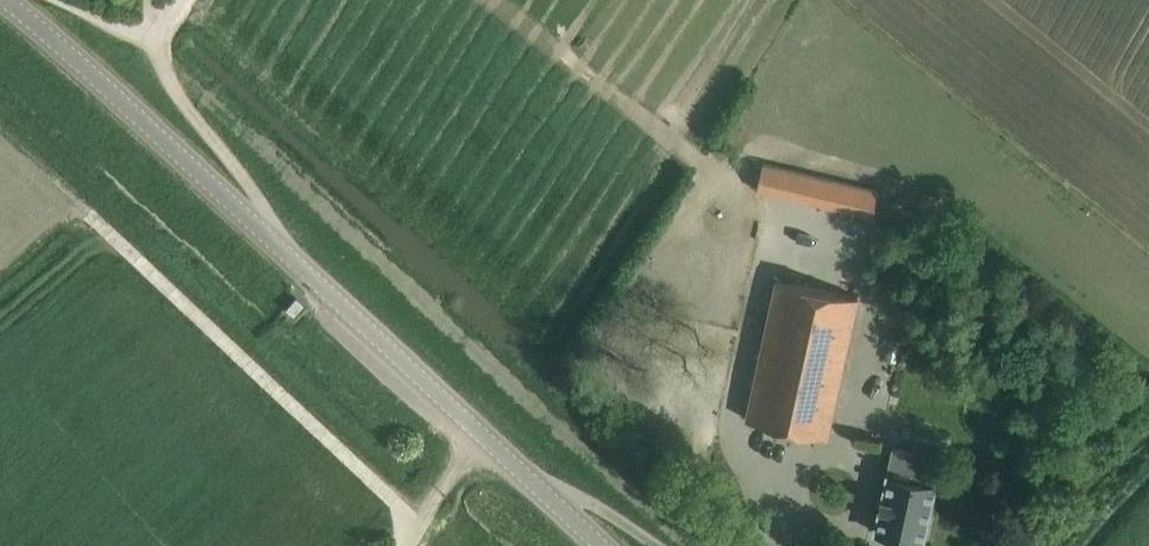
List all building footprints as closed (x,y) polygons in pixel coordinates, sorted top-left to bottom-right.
[(868,213),(874,187),(760,162),(755,189),(868,213)] [(826,436),(831,412),(858,293),(777,275),(745,418),(826,436)] [(296,296),(293,298),(285,307),(291,313),(293,314),(303,303),(296,296)] [(872,530),(921,541),(939,461),(943,442),(920,437),(915,456),(890,451),(885,473),(872,530)]
